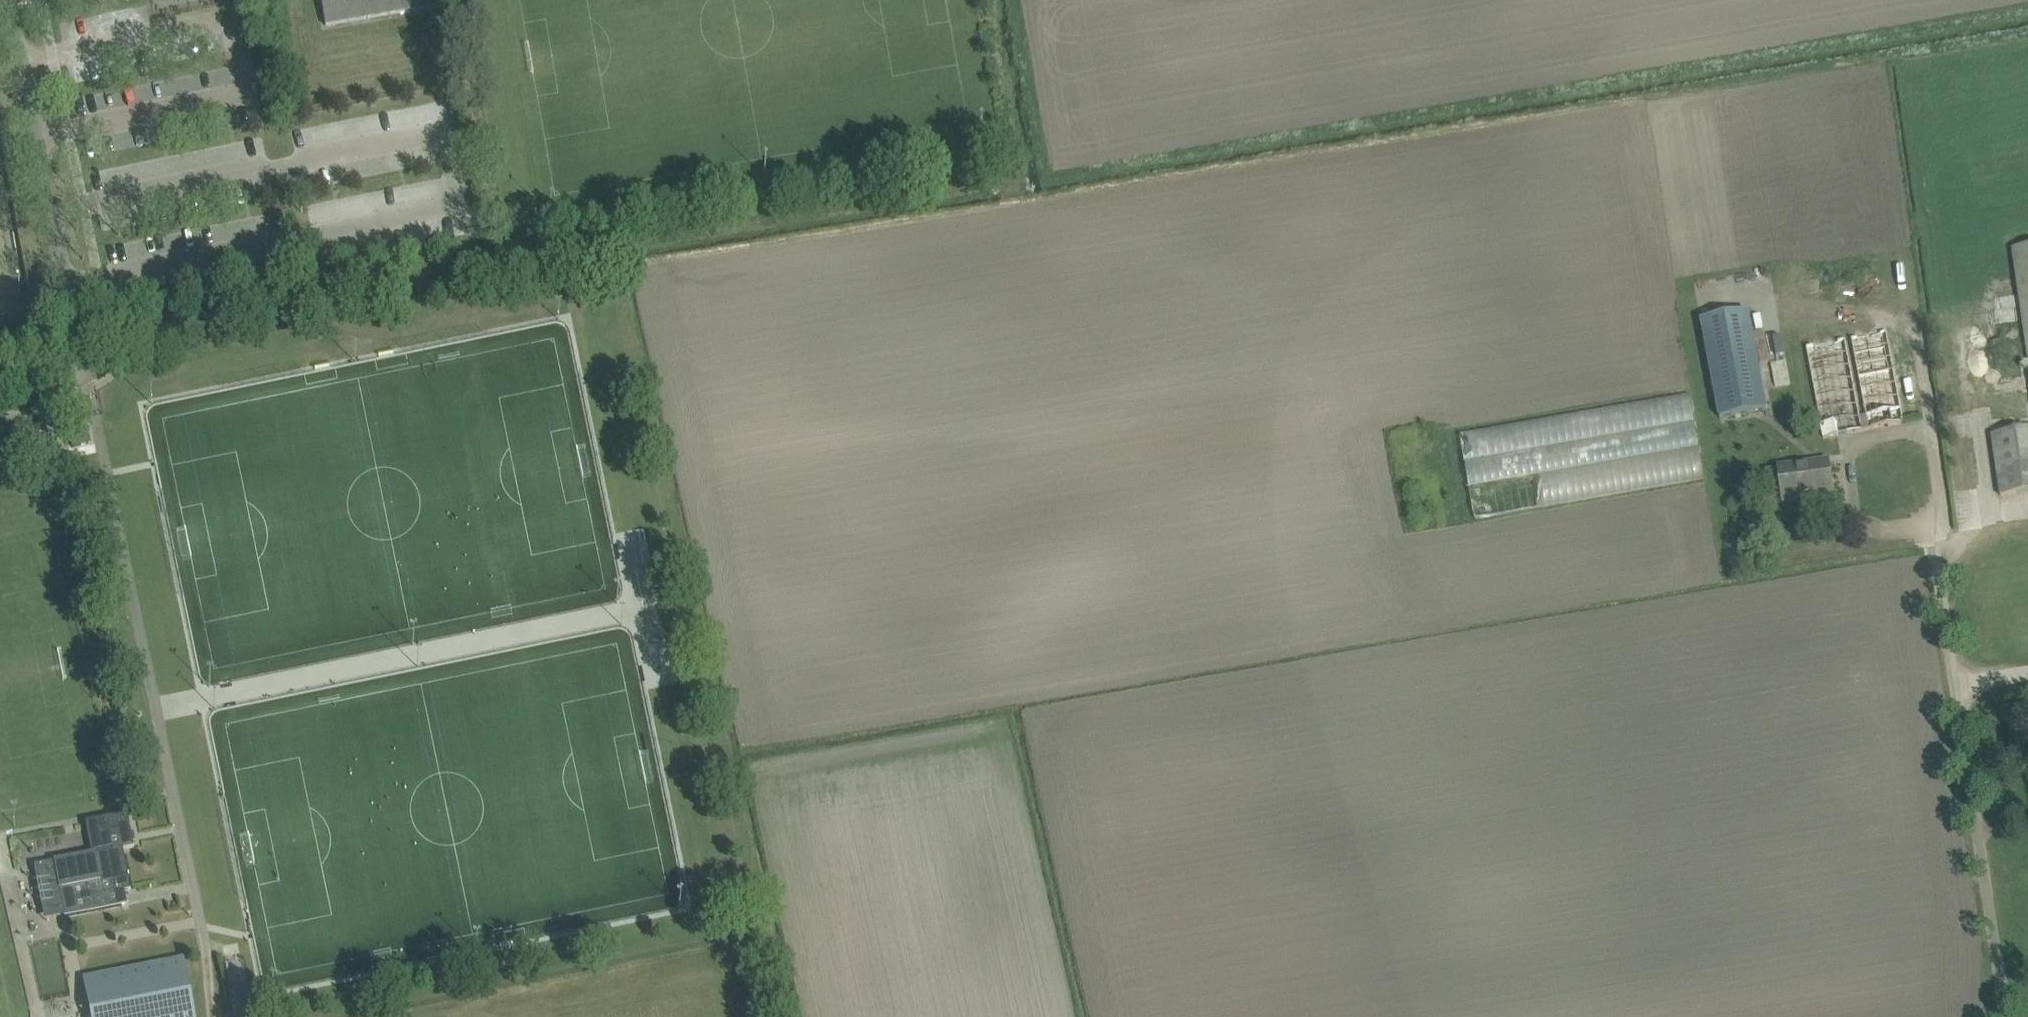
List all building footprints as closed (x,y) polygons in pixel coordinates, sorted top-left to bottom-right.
[(325,26),(425,9),(424,0),(321,0),(325,26)] [(2013,249),(2027,351),(2027,247),(2013,249)] [(1750,313),(1703,322),(1722,421),(1769,412),(1750,313)] [(1869,429),(1904,422),(1887,331),(1852,338),(1866,414),(1869,429)] [(1861,415),(1846,339),(1807,347),(1824,438),(1869,429),(1866,414),(1861,415)] [(47,394),(35,396),(36,402),(48,400),(47,394)] [(1476,513),(1706,481),(1694,395),(1461,428),(1466,463),(1469,463),(1476,513)] [(87,429),(69,432),(70,441),(72,449),(81,447),(90,446),(88,438),(87,429)] [(2027,492),(2027,430),(1992,435),(2001,496),(2027,492)] [(1833,496),(1829,461),(1779,468),(1781,480),(1784,500),(1812,496),(1812,499),(1833,496)] [(128,814),(87,822),(93,854),(56,861),(60,889),(65,917),(126,905),(124,891),(130,890),(122,849),(135,847),(128,814)] [(83,978),(91,1016),(195,1016),(184,958),(83,978)]
